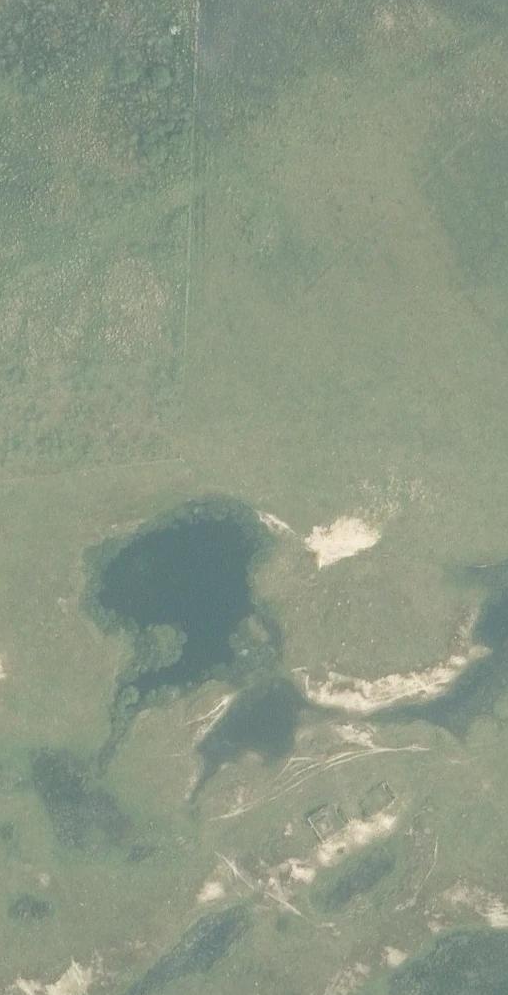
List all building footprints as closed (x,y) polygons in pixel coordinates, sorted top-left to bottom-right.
[(321,816),(299,829),(311,850),(334,837),(321,816)]
